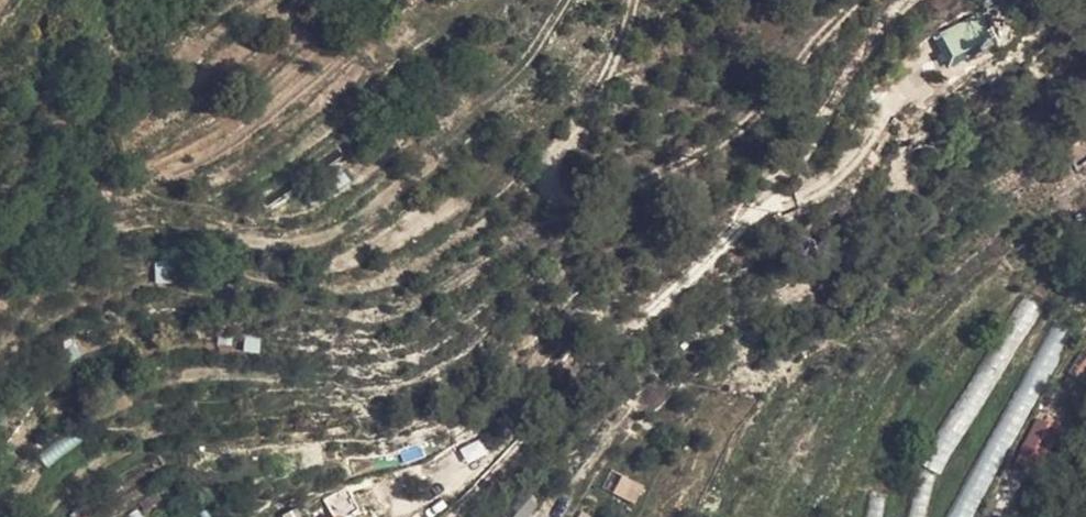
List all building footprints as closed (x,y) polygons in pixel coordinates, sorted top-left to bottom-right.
[(934,31),(943,61),(991,46),(981,16),(934,31)] [(1036,465),(1061,434),(1042,419),(1017,450),(1036,465)] [(612,494),(638,503),(645,484),(620,474),(612,494)]
